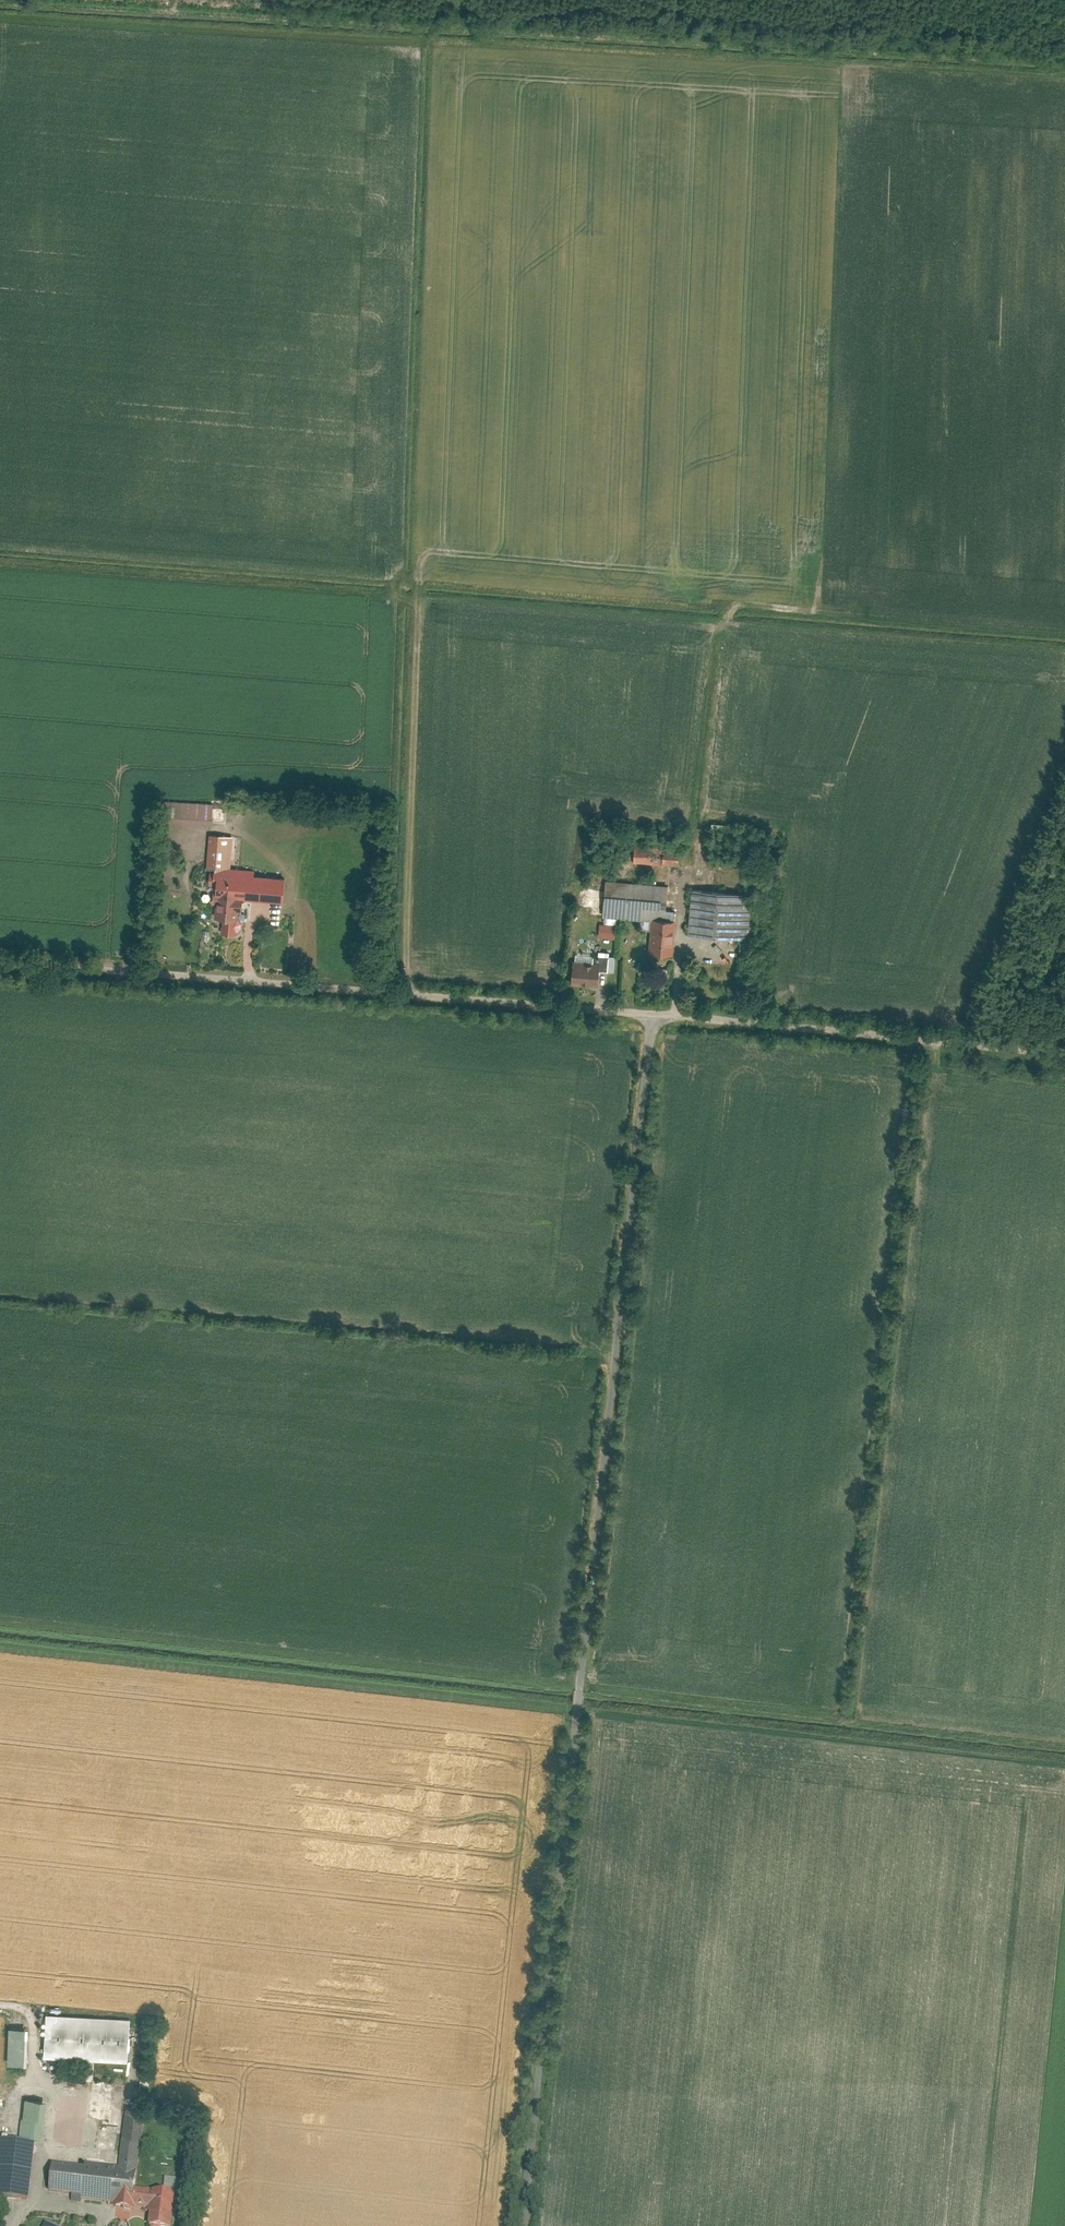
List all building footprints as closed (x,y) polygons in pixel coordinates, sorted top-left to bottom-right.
[(181,817),(217,817),(217,801),(181,801),(181,817)] [(666,868),(667,856),(639,854),(638,865),(666,868)] [(282,907),(285,883),(255,880),(256,875),(220,871),(215,923),(241,925),(242,904),(282,907)] [(669,911),(670,889),(609,885),(608,906),(669,911)] [(754,898),(696,893),(692,934),(750,939),(754,898)] [(672,959),(675,926),(658,924),(654,957),(672,959)] [(606,954),(605,970),(612,970),(613,955),(606,954)] [(599,967),(575,964),(573,986),(597,989),(599,967)] [(689,979),(695,986),(699,982),(693,975),(689,979)] [(129,2018),(48,2013),(45,2055),(126,2061),(129,2018)] [(11,2027),(12,2063),(31,2063),(30,2026),(11,2027)] [(40,2144),(45,2098),(24,2095),(18,2141),(33,2143),(40,2144)] [(144,2107),(127,2105),(121,2166),(137,2168),(144,2107)] [(0,2139),(0,2196),(26,2199),(33,2143),(18,2141),(0,2139)] [(52,2163),(49,2190),(73,2192),(72,2198),(113,2202),(112,2205),(133,2208),(135,2187),(137,2168),(121,2166),(84,2162),(83,2166),(52,2163)] [(162,2225),(170,2225),(174,2192),(135,2187),(133,2208),(148,2209),(146,2224),(162,2225)]
